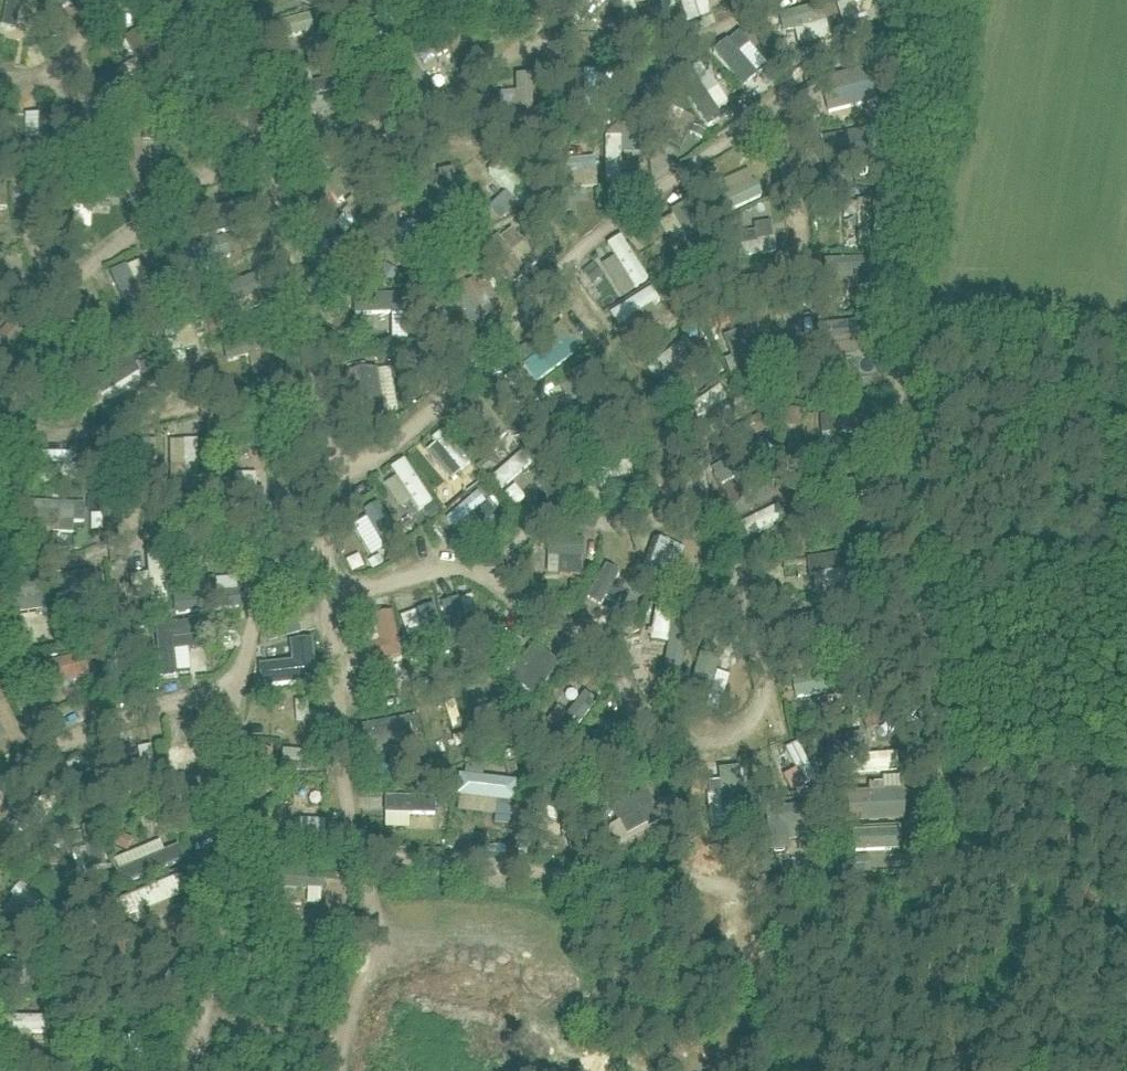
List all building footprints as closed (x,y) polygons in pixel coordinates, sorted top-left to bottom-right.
[(26,0),(9,0),(4,31),(20,33),(26,0)] [(506,0),(486,0),(487,8),(506,8),(506,0)] [(612,0),(597,0),(603,21),(617,17),(612,0)] [(632,33),(658,32),(657,0),(631,0),(632,33)] [(837,9),(873,0),(834,0),(837,9)] [(307,26),(288,28),(290,47),(310,45),(307,26)] [(829,26),(788,36),(793,54),(833,43),(829,26)] [(164,75),(139,28),(122,37),(147,84),(164,75)] [(213,61),(202,64),(206,80),(217,77),(213,61)] [(420,107),(434,99),(412,61),(398,69),(420,107)] [(534,136),(533,82),(515,82),(516,136),(534,136)] [(726,114),(736,106),(720,87),(710,95),(726,114)] [(681,152),(694,124),(682,118),(669,146),(681,152)] [(621,186),(621,142),(604,142),(605,186),(621,186)] [(587,147),(550,148),(550,164),(588,163),(587,147)] [(151,207),(124,153),(111,160),(138,213),(151,207)] [(530,198),(498,161),(486,171),(518,209),(530,198)] [(352,185),(335,169),(300,206),(318,222),(352,185)] [(463,224),(456,174),(439,177),(447,226),(463,224)] [(69,231),(98,231),(100,193),(70,192),(69,231)] [(0,193),(0,214),(11,213),(10,193),(0,193)] [(754,204),(738,211),(750,239),(766,232),(754,204)] [(856,255),(871,255),(871,212),(855,212),(856,255)] [(251,232),(246,215),(197,229),(201,245),(251,232)] [(526,275),(499,241),(486,252),(512,286),(526,275)] [(635,293),(649,285),(622,241),(608,250),(635,293)] [(873,280),(873,262),(824,264),(825,281),(873,280)] [(128,271),(110,280),(131,324),(149,315),(128,271)] [(259,297),(252,279),(201,297),(208,316),(259,297)] [(660,307),(651,291),(610,315),(619,331),(660,307)] [(177,326),(161,331),(179,383),(194,378),(177,326)] [(820,350),(868,346),(866,327),(818,331),(820,350)] [(694,351),(685,340),(654,367),(664,378),(694,351)] [(552,376),(582,354),(572,341),(542,363),(552,376)] [(535,398),(511,367),(500,376),(524,406),(535,398)] [(384,419),(377,371),(349,376),(357,423),(384,419)] [(403,423),(398,379),(388,380),(392,424),(403,423)] [(690,430),(728,404),(719,390),(681,416),(690,430)] [(508,433),(481,398),(467,409),(493,444),(508,433)] [(769,432),(762,418),(734,432),(740,446),(769,432)] [(821,439),(872,437),(871,419),(820,421),(821,439)] [(472,469),(444,434),(432,443),(460,478),(472,469)] [(199,486),(197,444),(184,444),(186,487),(199,486)] [(56,453),(41,454),(43,492),(59,491),(56,453)] [(534,466),(522,453),(491,480),(502,493),(534,466)] [(433,507),(406,465),(391,474),(418,516),(433,507)] [(243,494),(259,494),(258,480),(243,481),(243,494)] [(364,511),(380,490),(367,480),(351,501),(364,511)] [(487,507),(477,495),(447,520),(457,533),(487,507)] [(216,496),(216,512),(263,512),(263,496),(216,496)] [(114,499),(101,501),(107,535),(120,533),(114,499)] [(746,545),(788,524),(781,510),(739,531),(746,545)] [(52,516),(40,518),(46,550),(58,548),(52,516)] [(162,553),(147,554),(150,607),(166,605),(162,553)] [(682,585),(639,567),(633,582),(676,600),(682,585)] [(622,581),(604,571),(584,604),(602,615),(622,581)] [(816,594),(849,589),(846,576),(814,581),(816,594)] [(94,583),(80,585),(85,623),(99,622),(94,583)] [(51,625),(45,587),(17,591),(23,630),(51,625)] [(196,617),(241,615),(240,599),(195,602),(196,617)] [(482,642),(502,614),(490,606),(470,633),(482,642)] [(829,628),(825,613),(785,624),(789,639),(829,628)] [(392,617),(375,620),(385,672),(403,668),(392,617)] [(50,645),(61,643),(56,623),(45,626),(50,645)] [(214,641),(212,623),(158,627),(160,645),(214,641)] [(174,645),(156,647),(160,686),(178,684),(174,645)] [(537,702),(566,667),(541,646),(511,682),(537,702)] [(15,653),(20,666),(34,661),(29,648),(15,653)] [(25,673),(32,698),(89,683),(82,658),(25,673)] [(202,683),(221,681),(219,659),(200,661),(202,683)] [(113,662),(100,665),(105,689),(118,686),(113,662)] [(706,667),(703,690),(719,692),(722,670),(706,667)] [(60,724),(86,713),(77,692),(51,703),(60,724)] [(455,715),(460,737),(471,734),(466,712),(455,715)] [(805,791),(816,786),(798,748),(786,754),(805,791)] [(151,749),(138,752),(145,787),(157,784),(151,749)] [(897,777),(896,756),(844,758),(844,779),(897,777)] [(753,812),(729,770),(714,779),(738,820),(753,812)] [(465,793),(514,795),(515,777),(466,775),(465,793)] [(210,778),(169,781),(170,795),(211,793),(210,778)] [(620,850),(663,829),(647,796),(603,817),(620,850)] [(906,829),(904,796),(851,799),(853,831),(906,829)] [(811,847),(809,810),(769,813),(772,850),(811,847)] [(95,821),(82,824),(91,869),(104,866),(95,821)] [(902,857),(902,834),(852,836),(852,858),(902,857)] [(276,841),(275,857),(328,861),(329,845),(276,841)] [(125,885),(182,861),(175,846),(118,870),(125,885)] [(189,890),(181,873),(122,897),(129,915),(189,890)] [(61,912),(21,880),(10,894),(50,925),(61,912)] [(330,913),(329,897),(315,898),(316,914),(330,913)] [(44,1034),(44,1016),(0,1016),(0,1034),(44,1034)]
